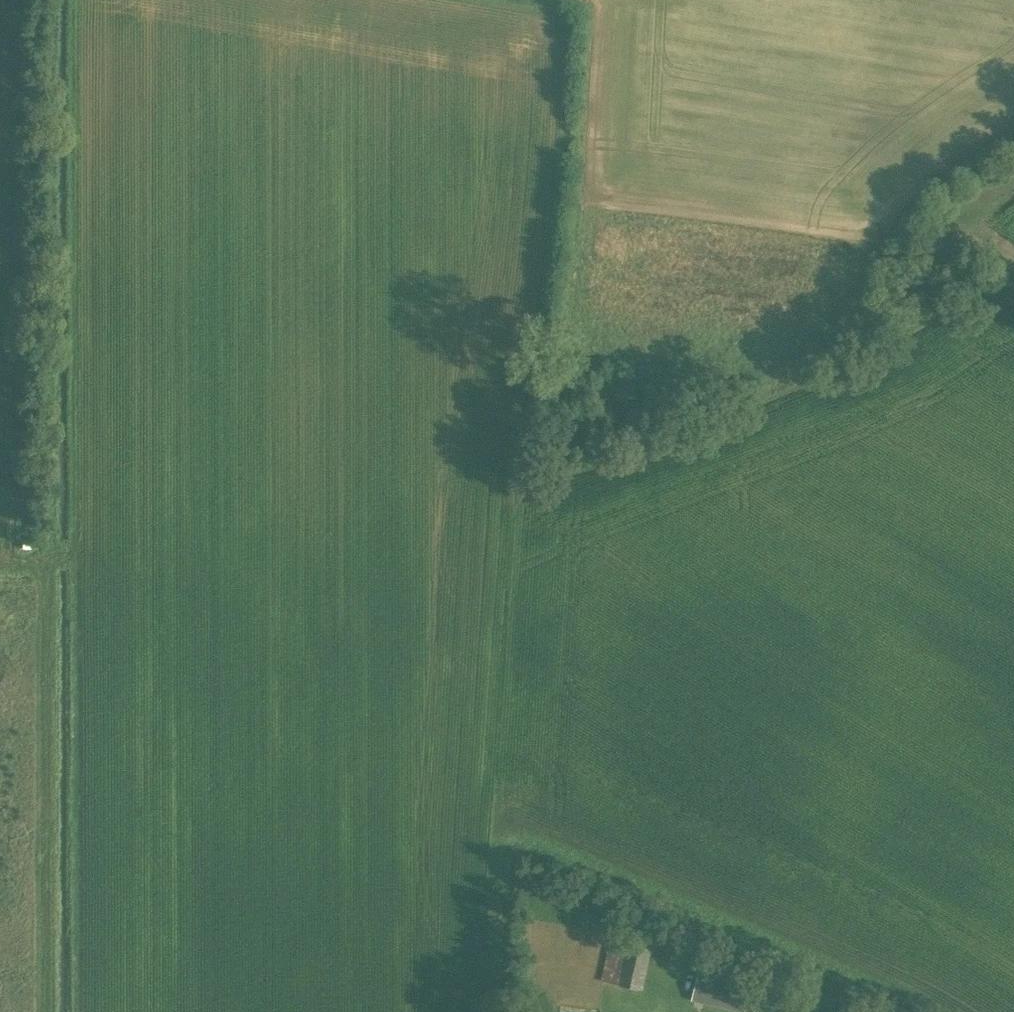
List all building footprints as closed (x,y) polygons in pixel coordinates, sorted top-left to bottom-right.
[(611,937),(603,980),(649,988),(657,945),(611,937)] [(770,992),(698,973),(691,1001),(736,1011),(746,1011),(747,1007),(765,1011),(770,992)]
